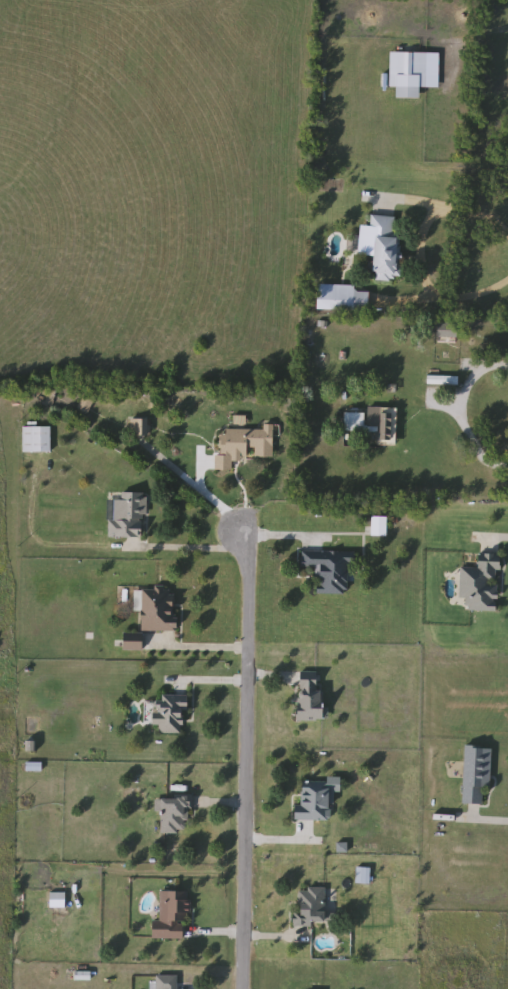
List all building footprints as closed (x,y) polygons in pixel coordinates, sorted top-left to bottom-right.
[(426,76),(388,76),(388,53),(426,53),(426,76)] [(397,98),(397,88),(418,88),(418,98),(397,98)] [(401,235),(399,281),(374,281),(375,258),(368,257),(369,216),(394,217),(393,235),(401,235)] [(354,285),(354,311),(316,311),(316,285),(354,285)] [(456,338),(435,338),(435,325),(456,325),(456,338)] [(380,443),(380,427),(367,427),(367,408),(397,408),(397,443),(380,443)] [(363,432),(343,432),(343,414),(363,414),(363,432)] [(144,435),(130,435),(130,420),(144,420),(144,435)] [(272,459),(250,459),(250,462),(231,461),(231,472),(218,471),(219,429),(263,430),(263,425),(273,426),(272,459)] [(50,427),(50,453),(21,453),(21,427),(50,427)] [(107,538),(108,493),(145,493),(145,538),(107,538)] [(386,517),(386,537),(369,536),(369,517),(386,517)] [(349,564),(348,595),(316,595),(317,569),(300,569),(301,552),(355,552),(355,564),(349,564)] [(460,568),(477,569),(477,554),(499,554),(499,612),(465,611),(465,601),(459,601),(460,568)] [(141,631),(141,612),(134,612),(134,605),(141,605),(141,589),(177,589),(177,631),(141,631)] [(143,650),(124,650),(124,635),(143,635),(143,650)] [(318,673),(317,691),(325,691),(325,721),(297,721),(298,672),(318,673)] [(185,695),(185,733),(157,733),(157,695),(185,695)] [(492,748),(490,789),(483,789),(483,805),(463,804),(465,747),(492,748)] [(330,782),(330,820),(294,820),(294,806),(303,806),(303,782),(330,782)] [(159,812),(155,812),(155,799),(188,799),(188,833),(159,833),(159,812)] [(357,882),(357,869),(368,869),(368,882),(357,882)] [(325,889),(325,925),(295,925),(295,889),(325,889)] [(159,922),(159,892),(185,892),(185,940),(152,940),(152,922),(159,922)] [(177,976),(177,988),(153,988),(153,976),(177,976)]
